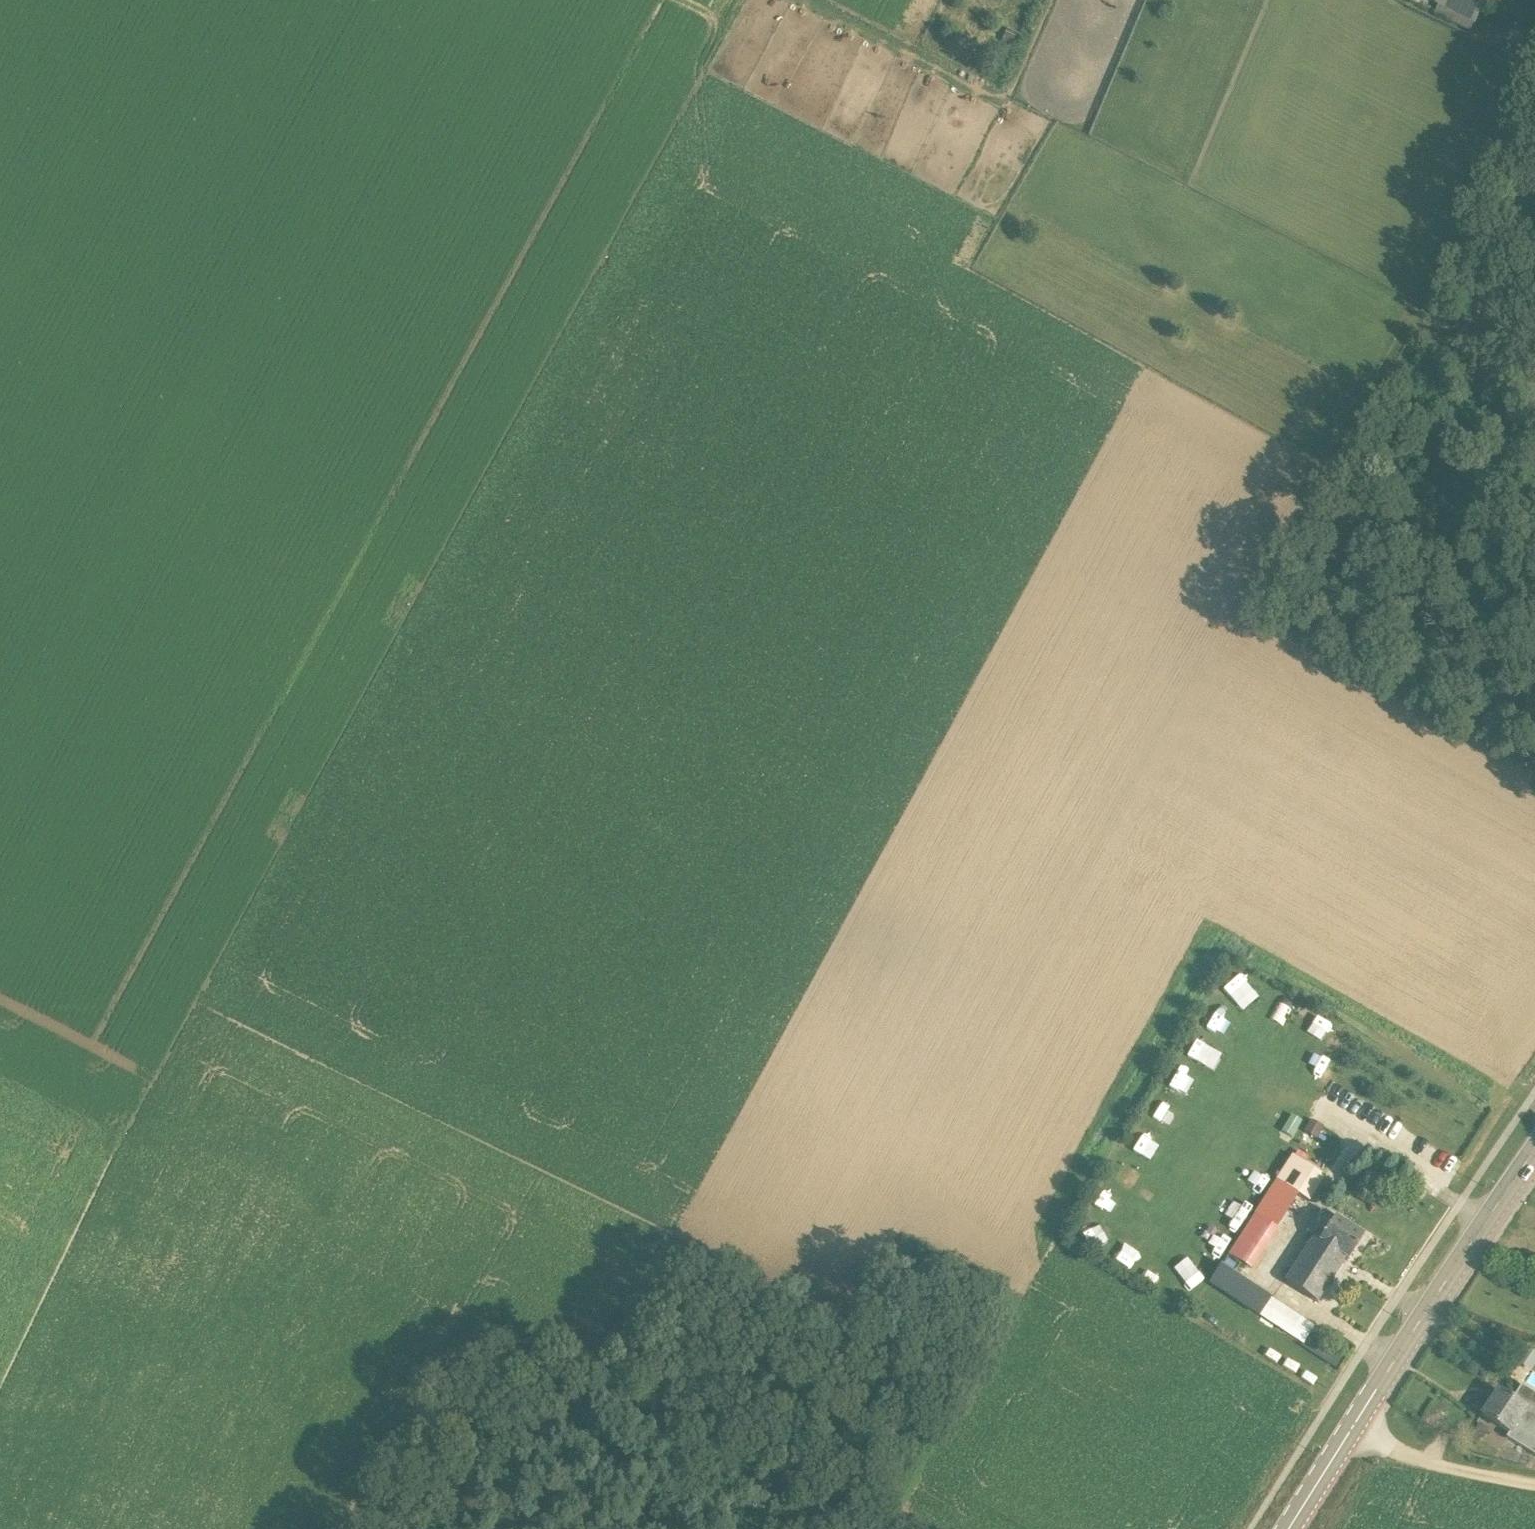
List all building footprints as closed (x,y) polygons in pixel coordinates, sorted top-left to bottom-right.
[(1437,4),(1475,24),(1488,0),(1439,0),(1437,4)] [(1194,1037),(1184,1053),(1211,1068),(1220,1052),(1194,1037)] [(1145,1111),(1161,1121),(1169,1108),(1153,1098),(1145,1111)] [(1303,1121),(1292,1115),(1282,1131),(1293,1138),(1303,1121)] [(1324,1128),(1311,1120),(1305,1131),(1318,1139),(1324,1128)] [(1298,1194),(1309,1201),(1325,1176),(1294,1157),(1278,1181),(1298,1194)] [(1250,1184),(1257,1169),(1241,1162),(1235,1177),(1250,1184)] [(1298,1194),(1278,1181),(1277,1181),(1253,1218),(1274,1231),(1298,1194)] [(1238,1222),(1247,1206),(1222,1192),(1214,1208),(1238,1222)] [(1348,1260),(1364,1236),(1322,1209),(1307,1232),(1316,1237),(1286,1282),(1317,1302),(1346,1258),(1348,1260)] [(1301,1342),(1313,1323),(1217,1262),(1205,1280),(1301,1342)] [(1518,1357),(1519,1358),(1533,1367),(1534,1365),(1534,1352),(1525,1345),(1518,1357)] [(1498,1390),(1482,1415),(1523,1441),(1519,1447),(1534,1457),(1534,1455),(1534,1415),(1533,1413),(1534,1411),(1534,1393),(1524,1386),(1514,1401),(1498,1390)]
